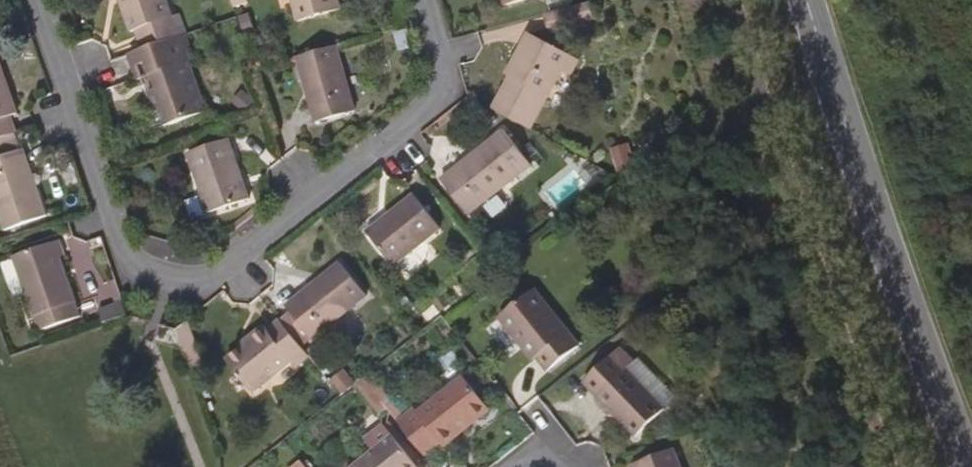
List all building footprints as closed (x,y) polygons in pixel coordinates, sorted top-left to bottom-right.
[(188,35),(183,21),(174,23),(168,0),(123,0),(133,35),(139,34),(145,50),(188,35)] [(300,23),(342,11),(338,0),(294,0),(300,23)] [(578,25),(573,7),(546,14),(551,32),(578,25)] [(188,35),(145,50),(131,55),(140,80),(154,75),(160,90),(150,93),(157,114),(147,118),(152,133),(193,118),(191,111),(206,105),(191,63),(196,62),(188,35)] [(494,111),(532,132),(563,75),(570,79),(578,63),(528,35),(520,50),(526,54),(511,80),(494,111)] [(339,46),(301,56),(319,122),(357,111),(339,46)] [(506,76),(511,80),(526,54),(520,50),(506,76)] [(16,135),(11,119),(18,116),(0,62),(0,141),(16,135)] [(209,113),(206,105),(191,111),(193,118),(209,113)] [(444,181),(469,214),(531,164),(504,131),(444,181)] [(0,141),(0,152),(20,146),(16,135),(0,141)] [(213,214),(254,200),(233,140),(192,154),(213,214)] [(46,215),(24,152),(0,160),(0,213),(6,229),(46,215)] [(394,267),(441,230),(415,196),(369,235),(394,267)] [(40,332),(80,319),(60,260),(65,258),(60,244),(15,259),(40,332)] [(289,308),(289,311),(305,330),(312,338),(313,339),(367,296),(342,266),(289,308)] [(520,333),(538,356),(568,334),(535,291),(501,318),(516,336),(520,333)] [(99,308),(104,320),(126,313),(122,300),(99,308)] [(280,319),(296,339),(305,330),(289,311),(280,319)] [(189,319),(177,328),(184,349),(196,344),(189,319)] [(309,356),(302,346),(296,339),(280,319),(268,329),(264,326),(251,337),(251,341),(227,361),(251,392),(291,361),(295,367),(309,356)] [(177,328),(161,324),(157,343),(184,349),(177,328)] [(296,339),(302,346),(312,338),(305,330),(296,339)] [(535,359),(538,356),(520,333),(516,336),(535,359)] [(184,349),(190,367),(202,363),(196,344),(184,349)] [(648,391),(660,380),(639,359),(635,363),(621,348),(586,383),(638,437),(665,409),(648,391)] [(399,424),(425,457),(441,444),(445,448),(469,428),(465,423),(487,406),(465,378),(420,414),(416,410),(399,424)] [(676,398),(660,380),(648,391),(665,409),(676,398)] [(492,411),(487,406),(465,423),(469,428),(492,411)] [(418,466),(395,437),(386,426),(366,440),(376,452),(357,466),(418,466)] [(641,466),(683,466),(675,448),(639,462),(641,466)]
